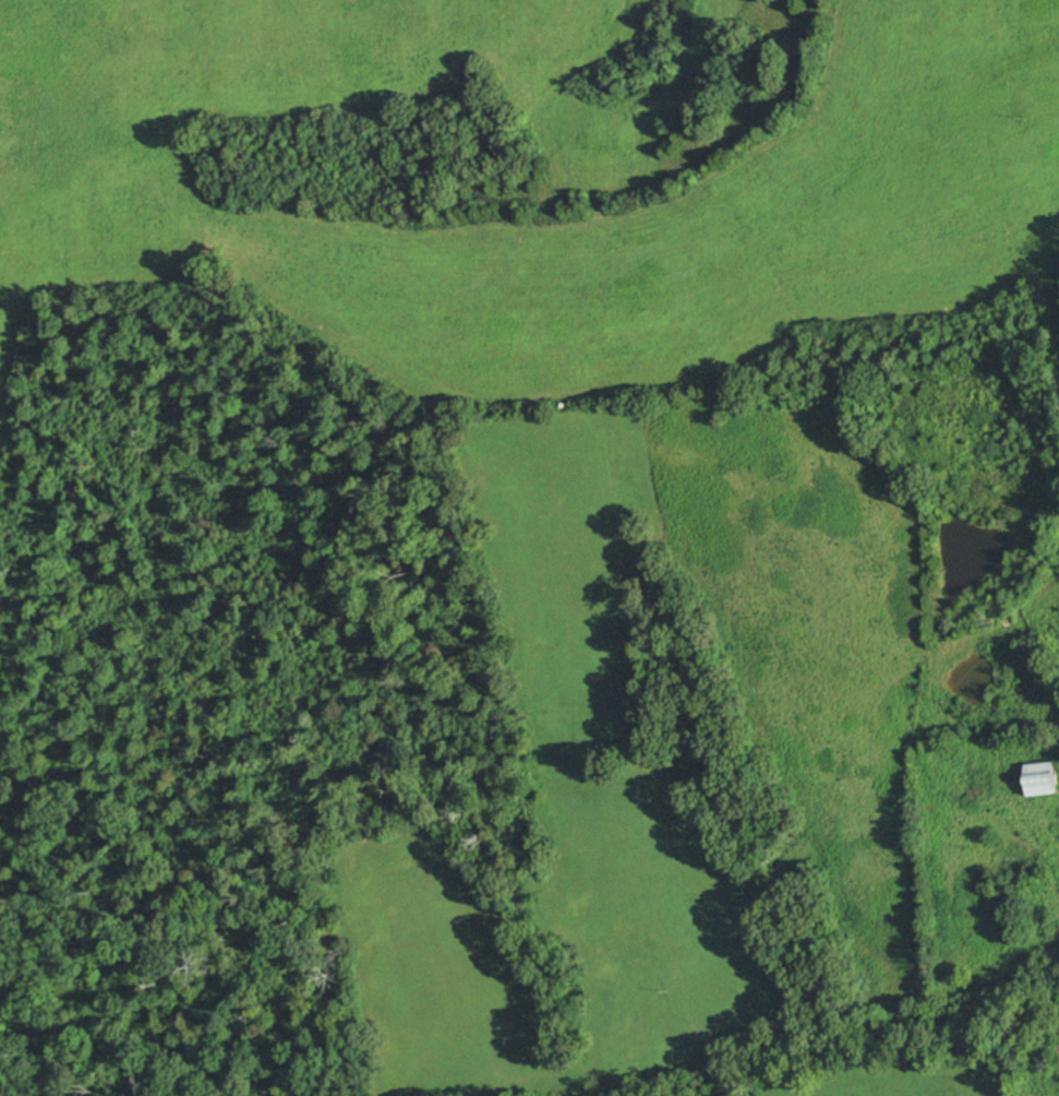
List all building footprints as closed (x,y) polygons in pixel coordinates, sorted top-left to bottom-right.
[(1032,765),(1033,797),(1058,797),(1058,765),(1032,765)]
